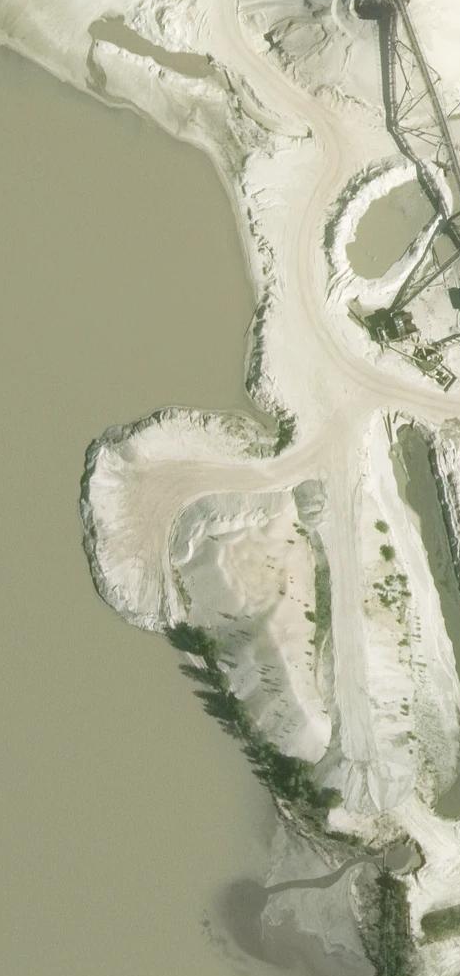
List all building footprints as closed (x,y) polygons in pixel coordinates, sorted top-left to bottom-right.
[(418,339),(459,335),(459,308),(459,301),(446,303),(448,319),(428,321),(428,318),(416,319),(418,339)] [(442,345),(447,366),(454,364),(457,374),(446,376),(455,412),(459,411),(459,340),(442,345)]
